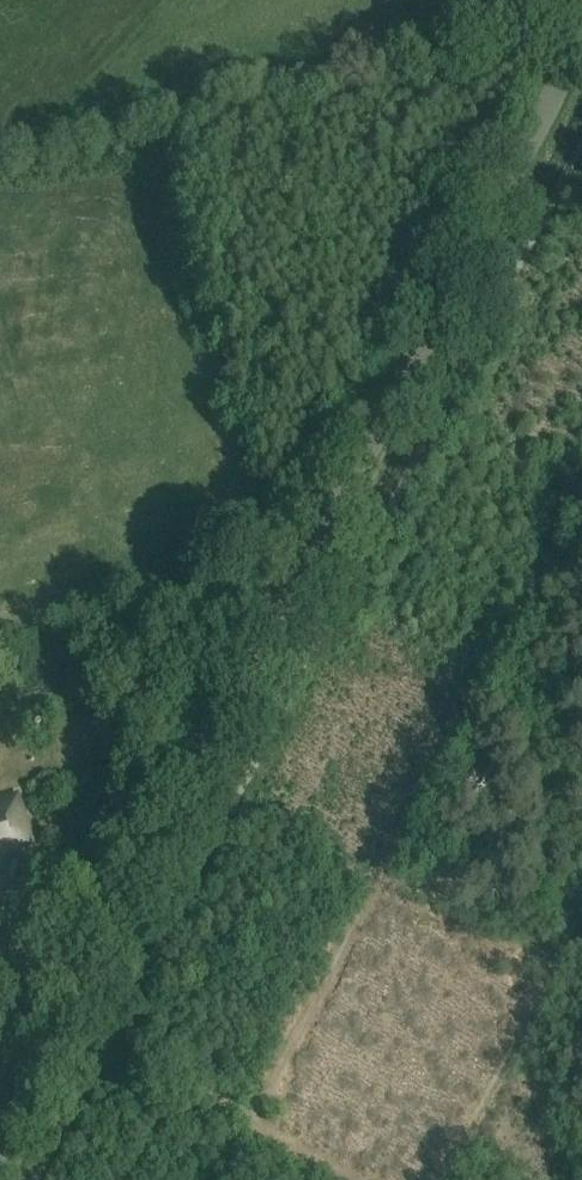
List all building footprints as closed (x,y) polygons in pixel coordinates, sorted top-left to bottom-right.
[(17,797),(0,802),(0,854),(32,844),(17,797)]
